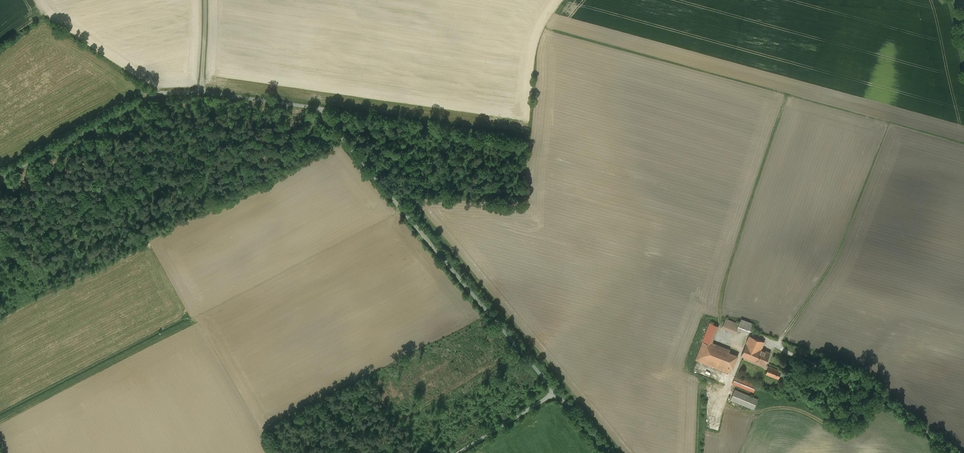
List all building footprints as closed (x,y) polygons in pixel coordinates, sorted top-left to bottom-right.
[(736,330),(738,326),(739,324),(726,318),(725,321),(723,325),(736,330)] [(741,319),(739,324),(738,326),(750,330),(751,328),(753,324),(741,319)] [(710,323),(703,342),(708,344),(716,325),(710,323)] [(750,336),(747,343),(761,349),(764,341),(750,336)] [(737,355),(708,344),(703,342),(696,359),(731,373),(737,355)] [(770,352),(761,349),(747,343),(741,356),(765,365),(770,352)] [(805,356),(807,350),(797,347),(795,353),(805,356)] [(781,371),(769,366),(766,374),(778,378),(781,371)] [(756,385),(735,377),(733,383),(753,391),(756,385)] [(751,396),(734,389),(731,399),(754,408),(758,399),(751,396)]
